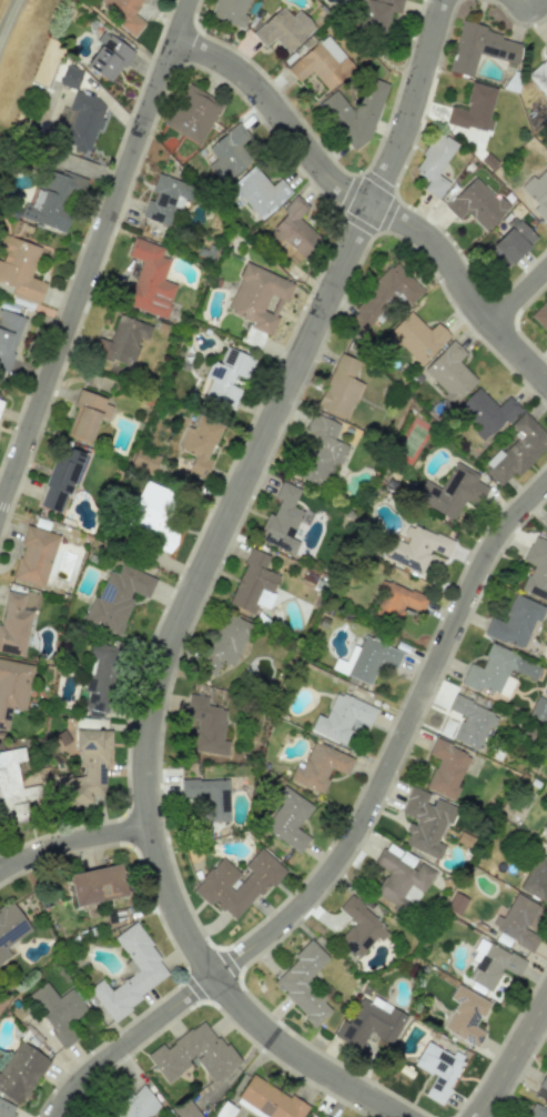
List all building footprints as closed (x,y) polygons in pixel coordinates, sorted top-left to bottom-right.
[(145,22),(133,13),(143,0),(101,0),(99,2),(119,18),(115,23),(133,37),(145,22)] [(242,28),(246,16),(243,15),(248,0),(215,0),(210,16),(242,28)] [(356,27),(382,34),(388,10),(398,13),(402,0),(364,0),(356,27)] [(299,9),(290,17),(281,6),(251,33),(264,48),(274,38),(287,53),(315,28),(299,9)] [(521,44),(499,39),(500,34),(485,30),(486,26),(461,20),(449,71),(472,77),(477,54),(516,63),(521,44)] [(110,84),(133,51),(103,30),(94,42),(98,45),(84,65),(110,84)] [(354,65),(324,34),(287,70),(298,82),(310,71),(328,90),(354,65)] [(546,98),(546,56),(525,75),(546,99),(546,98)] [(83,71),(66,65),(59,83),(77,90),(83,71)] [(387,83),(368,78),(355,119),(336,90),(318,102),(350,152),(369,140),(387,83)] [(496,89),(471,82),(464,110),(450,106),(446,121),(490,133),(493,121),(488,119),(496,89)] [(197,145),(223,105),(189,84),(164,124),(197,145)] [(89,154),(106,102),(73,92),(67,111),(73,112),(62,145),(89,154)] [(252,162),(240,144),(249,138),(240,123),(206,146),(215,160),(207,165),(219,184),(252,162)] [(422,189),(437,199),(448,182),(437,175),(457,144),(437,131),(411,171),(427,181),(422,189)] [(521,190),(536,205),(531,210),(545,223),(546,221),(546,163),(521,190)] [(270,186),(254,166),(229,186),(258,221),(292,193),(280,178),(270,186)] [(63,231),(74,197),(80,198),(86,179),(60,170),(58,176),(43,171),(32,206),(23,203),(18,218),(63,231)] [(143,218),(169,225),(173,207),(181,208),(183,199),(191,201),(195,185),(154,174),(143,218)] [(457,220),(466,212),(483,231),(506,209),(476,176),(443,206),(457,220)] [(298,219),(308,206),(296,197),(269,230),(305,258),(321,238),(298,219)] [(489,247),(510,266),(536,237),(515,218),(489,247)] [(8,236),(0,260),(0,282),(15,287),(10,302),(27,308),(29,300),(39,303),(46,282),(30,277),(40,247),(8,236)] [(166,318),(175,284),(163,280),(169,260),(160,257),(163,247),(132,237),(127,256),(139,260),(125,306),(166,318)] [(291,282),(245,263),(225,311),(252,322),(250,327),(270,335),(278,315),(291,282)] [(423,291),(396,264),(342,317),(359,335),(400,294),(410,303),(423,291)] [(546,333),(546,298),(529,316),(546,333)] [(0,310),(0,369),(8,371),(24,317),(0,310)] [(436,322),(428,330),(409,311),(386,333),(418,366),(449,336),(436,322)] [(109,341),(98,338),(94,354),(132,365),(140,338),(147,340),(151,325),(117,315),(109,341)] [(458,362),(466,353),(451,339),(422,370),(446,392),(442,396),(452,406),(477,380),(458,362)] [(232,409),(241,390),(230,385),(234,375),(248,381),(257,359),(225,346),(218,364),(211,361),(203,377),(209,380),(202,397),(232,409)] [(352,379),(359,361),(337,353),(316,407),(348,419),(362,383),(352,379)] [(519,407),(507,396),(497,407),(476,386),(457,405),(479,427),(473,433),(483,444),(519,407)] [(99,416),(108,420),(113,402),(80,391),(65,435),(90,443),(99,416)] [(546,446),(546,436),(523,411),(510,424),(518,433),(482,468),(500,486),(513,473),(517,476),(546,446)] [(297,477),(323,486),(331,464),(339,467),(348,445),(333,440),(339,423),(311,413),(305,430),(312,433),(297,477)] [(222,424),(198,415),(192,429),(186,426),(177,448),(192,454),(185,473),(203,480),(211,459),(208,458),(222,424)] [(83,453),(59,445),(38,505),(62,514),(83,453)] [(158,455),(135,448),(129,467),(152,474),(158,455)] [(454,520),(463,500),(478,507),(487,486),(475,481),(479,473),(453,462),(442,489),(422,480),(412,501),(454,520)] [(175,494),(144,480),(122,527),(170,549),(180,528),(163,521),(175,494)] [(299,489),(280,481),(273,498),(279,500),(272,515),(267,513),(256,538),(293,554),(298,541),(291,538),(302,511),(292,507),(299,489)] [(59,535),(27,525),(11,578),(43,588),(59,535)] [(453,541),(410,525),(403,543),(392,539),(384,558),(421,573),(430,550),(447,557),(453,541)] [(533,536),(522,561),(531,565),(519,591),(546,603),(546,542),(533,536)] [(278,575),(263,569),(269,555),(250,548),(228,604),(253,614),(256,605),(268,609),(274,594),(271,593),(278,575)] [(155,578),(120,563),(116,573),(106,570),(84,621),(117,635),(135,593),(147,598),(155,578)] [(372,616),(397,625),(404,606),(421,613),(427,596),(384,581),(372,616)] [(32,611),(22,609),(26,587),(8,583),(0,623),(0,652),(23,656),(32,611)] [(542,606),(514,594),(502,622),(490,617),(482,633),(522,651),(542,606)] [(233,665),(251,624),(225,612),(202,665),(216,672),(222,660),(233,665)] [(369,685),(379,662),(395,669),(402,652),(357,634),(353,644),(358,647),(347,676),(369,685)] [(119,647),(91,643),(82,709),(110,713),(119,647)] [(460,684),(478,691),(480,686),(507,697),(516,674),(534,681),(541,664),(489,644),(480,668),(468,663),(460,684)] [(344,662),(335,658),(331,668),(345,675),(357,647),(352,645),(344,662)] [(32,664),(0,659),(0,729),(7,730),(11,708),(24,711),(32,664)] [(344,744),(353,719),(370,726),(376,707),(334,691),(325,717),(315,714),(309,731),(344,744)] [(227,755),(228,741),(222,740),(226,708),(206,706),(207,696),(188,694),(185,719),(194,721),(191,751),(227,755)] [(487,725),(493,727),(499,714),(452,695),(447,709),(461,715),(452,739),(477,749),(487,725)] [(546,715),(546,701),(536,696),(527,716),(544,723),(546,715)] [(107,730),(74,730),(74,750),(79,750),(79,775),(57,775),(57,806),(91,806),(91,795),(107,795),(107,730)] [(453,799),(471,753),(433,739),(427,754),(436,758),(424,788),(453,799)] [(353,758),(313,741),(300,769),(293,766),(288,779),(321,793),(332,768),(346,775),(353,758)] [(25,760),(23,747),(0,751),(0,823),(29,819),(28,810),(42,808),(38,785),(20,788),(16,762),(25,760)] [(228,778),(180,780),(180,801),(199,801),(199,822),(229,822),(228,778)] [(439,859),(445,845),(437,842),(445,822),(450,824),(457,807),(435,799),(432,806),(425,803),(429,793),(411,787),(400,815),(411,820),(402,845),(439,859)] [(300,853),(309,837),(297,830),(312,805),(285,788),(260,828),(300,853)] [(433,871),(419,862),(415,870),(410,867),(415,859),(386,842),(374,864),(385,871),(372,893),(408,914),(433,871)] [(282,868),(260,849),(239,873),(220,857),(193,888),(234,924),(282,868)] [(535,853),(519,889),(544,901),(546,894),(546,858),(535,853)] [(67,874),(73,906),(126,896),(119,864),(67,874)] [(446,909),(459,915),(467,898),(454,892),(446,909)] [(539,905),(515,893),(502,918),(496,915),(489,928),(532,951),(540,937),(526,929),(539,905)] [(360,959),(387,927),(348,895),(337,909),(353,922),(338,940),(360,959)] [(11,902),(0,909),(0,962),(10,955),(5,947),(30,930),(11,902)] [(88,988),(109,1019),(171,977),(134,922),(113,937),(137,971),(109,990),(101,979),(88,988)] [(526,959),(478,939),(472,952),(478,954),(467,981),(491,991),(501,969),(519,977),(526,959)] [(315,1026),(331,1010),(322,1002),(325,999),(306,980),(328,958),(311,941),(270,981),(315,1026)] [(57,997),(45,982),(26,996),(65,1047),(77,1038),(67,1025),(87,1010),(70,987),(57,997)] [(489,1002),(457,985),(449,999),(456,1002),(442,1029),(476,1047),(485,1032),(476,1027),(489,1002)] [(333,1037),(359,1050),(368,1033),(391,1045),(406,1015),(372,997),(369,1002),(360,997),(348,1021),(343,1018),(333,1037)] [(145,1054),(165,1082),(196,1060),(212,1082),(237,1064),(205,1018),(164,1047),(161,1043),(145,1054)] [(21,1105),(48,1058),(18,1041),(0,1072),(0,1094),(21,1105)] [(423,1095),(440,1104),(465,1057),(454,1051),(451,1055),(425,1041),(413,1065),(434,1076),(423,1095)] [(538,1087),(546,1092),(546,1070),(538,1087)] [(235,1100),(263,1116),(301,1116),(307,1107),(251,1073),(235,1100)] [(161,1105),(141,1086),(112,1116),(149,1116),(161,1105)] [(17,1106),(0,1099),(0,1116),(13,1116),(17,1106)] [(177,1116),(200,1116),(190,1099),(173,1110),(177,1116)] [(530,1100),(521,1116),(546,1116),(546,1110),(530,1100)]
